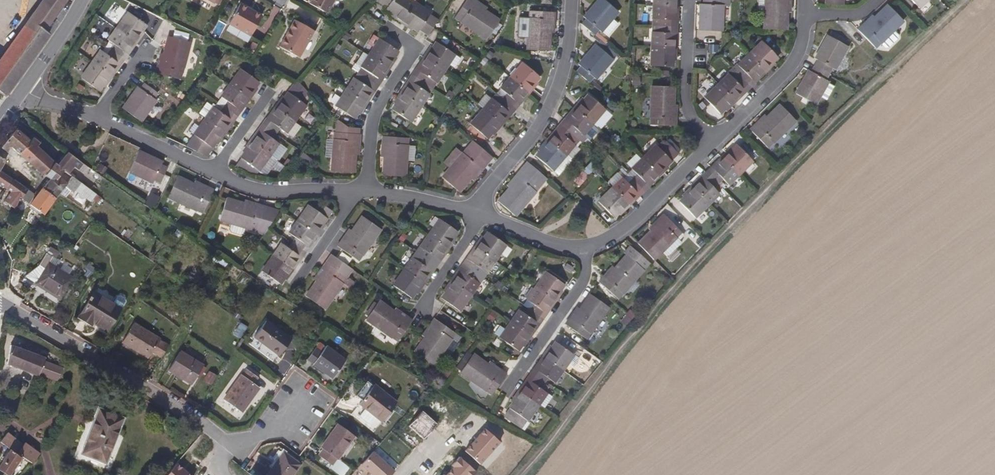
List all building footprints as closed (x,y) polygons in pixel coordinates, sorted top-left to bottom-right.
[(66,0),(42,0),(35,10),(27,22),(20,31),(12,42),(7,48),(3,54),(1,57),(0,56),(0,91),(5,95),(9,89),(20,74),(32,56),(44,40),(49,33),(45,29),(46,28),(47,27),(51,21),(61,7),(66,0)] [(317,3),(327,9),(332,0),(311,0),(317,3)] [(412,0),(381,0),(386,3),(384,6),(395,13),(394,15),(400,19),(412,0)] [(429,11),(430,9),(416,0),(412,0),(400,19),(405,23),(407,21),(417,28),(419,26),(427,31),(429,29),(433,24),(436,19),(437,17),(429,11)] [(499,18),(496,16),(489,12),(478,4),(472,1),(473,0),(464,0),(463,2),(457,11),(454,15),(458,18),(468,24),(476,30),(486,37),(490,31),(494,25),(499,18)] [(611,14),(617,7),(613,3),(609,0),(594,0),(590,5),(583,13),(585,16),(581,20),(586,23),(594,30),(598,26),(600,28),(602,25),(605,21),(611,14)] [(721,14),(721,3),(719,3),(719,0),(702,0),(702,2),(699,2),(699,10),(698,28),(704,28),(720,29),(721,14)] [(787,0),(758,0),(758,7),(760,9),(764,9),(763,20),(763,27),(763,28),(772,28),(786,29),(787,9),(787,0)] [(256,21),(260,13),(251,9),(249,10),(245,9),(247,6),(241,3),(238,2),(237,2),(232,12),(226,21),(243,31),(249,34),(256,21)] [(674,17),(674,4),(661,3),(652,3),(651,16),(660,17),(660,23),(675,24),(676,24),(676,17),(674,17)] [(895,26),(902,19),(895,12),(887,3),(878,11),(863,26),(861,23),(859,24),(857,27),(866,37),(874,46),(885,35),(895,26)] [(140,29),(145,22),(142,20),(134,14),(127,9),(124,13),(115,25),(120,29),(125,33),(130,36),(133,38),(135,40),(139,34),(137,33),(140,29)] [(549,34),(550,17),(554,17),(554,10),(529,9),(528,21),(527,33),(526,48),(548,49),(549,34)] [(292,27),(296,19),(294,17),(286,32),(288,33),(292,27)] [(306,44),(314,28),(309,25),(304,23),(300,20),(296,19),(292,27),(288,33),(286,32),(279,45),(290,50),(300,56),(301,53),(303,50),(306,44)] [(672,44),(673,31),(675,31),(675,24),(660,23),(659,29),(651,29),(650,43),(672,44)] [(130,43),(133,38),(130,36),(125,33),(120,29),(115,25),(112,30),(107,37),(114,41),(114,42),(111,46),(118,52),(121,54),(124,56),(127,50),(126,49),(127,47),(130,43)] [(392,37),(382,30),(378,36),(383,39),(389,43),(397,48),(401,42),(392,37)] [(836,62),(846,44),(836,39),(826,33),(821,43),(813,57),(815,58),(816,59),(813,64),(828,72),(831,67),(833,68),(836,62)] [(184,60),(187,49),(190,40),(168,34),(164,48),(159,63),(157,63),(155,70),(179,76),(184,60)] [(617,49),(600,35),(594,42),(603,49),(611,56),(617,49)] [(392,56),(397,48),(389,43),(383,39),(378,36),(372,45),(367,52),(375,57),(381,61),(386,65),(388,66),(391,60),(390,59),(392,56)] [(773,58),(776,55),(766,45),(760,39),(752,46),(745,53),(761,70),(763,71),(769,66),(767,64),(771,60),(773,58)] [(444,68),(455,52),(436,40),(429,50),(428,49),(426,51),(423,55),(425,56),(444,68)] [(606,62),(611,56),(603,49),(594,42),(591,45),(583,55),(577,62),(580,64),(578,66),(575,69),(587,80),(592,75),(594,76),(597,73),(598,71),(606,62)] [(671,64),(672,51),(673,51),(674,51),(674,44),(672,44),(650,43),(649,63),(662,63),(671,64)] [(119,62),(124,56),(121,54),(118,52),(111,46),(108,50),(107,51),(100,46),(97,50),(94,55),(92,57),(99,63),(105,67),(110,71),(117,60),(119,62)] [(379,75),(386,65),(381,61),(375,57),(367,52),(364,56),(360,64),(367,68),(363,74),(370,78),(377,83),(380,77),(379,75)] [(761,70),(745,53),(742,56),(736,62),(742,69),(737,73),(748,85),(754,80),(752,78),(755,75),(761,70)] [(444,68),(425,56),(418,67),(416,66),(412,72),(426,81),(429,76),(430,76),(436,80),(444,68)] [(110,71),(105,67),(99,63),(92,57),(85,67),(80,73),(84,76),(98,87),(100,84),(106,77),(107,78),(110,74),(111,72),(110,71)] [(538,75),(536,73),(533,71),(530,68),(526,65),(522,61),(520,62),(517,65),(511,72),(508,75),(525,90),(527,92),(529,90),(532,87),(530,85),(533,81),(538,75)] [(833,84),(827,80),(827,79),(825,78),(828,72),(813,64),(810,70),(807,68),(799,83),(794,92),(814,103),(815,101),(819,95),(825,98),(833,84)] [(250,89),(257,79),(240,66),(228,82),(246,95),(248,96),(252,91),(250,89)] [(748,85),(737,73),(733,77),(727,71),(717,81),(727,91),(733,97),(740,90),(742,88),(744,90),(748,85)] [(429,91),(422,86),(426,81),(412,72),(411,74),(409,78),(410,79),(408,82),(405,86),(403,90),(422,102),(429,91)] [(373,89),(377,83),(370,78),(363,74),(361,78),(359,80),(353,75),(348,82),(345,86),(359,96),(364,99),(369,91),(371,88),(373,89)] [(525,90),(508,75),(503,81),(499,86),(506,91),(506,92),(502,96),(514,107),(519,102),(517,100),(521,95),(524,92),(525,90)] [(148,105),(154,97),(152,95),(156,90),(143,80),(140,84),(138,85),(136,83),(131,90),(127,96),(121,105),(130,112),(139,118),(148,105)] [(733,97),(727,91),(717,81),(703,95),(711,103),(718,111),(728,102),(730,104),(735,99),(733,97)] [(239,104),(246,95),(228,82),(220,93),(226,98),(223,104),(235,113),(239,107),(238,106),(239,104)] [(671,116),(671,103),(673,84),(650,83),(649,110),(648,122),(674,123),(674,116),(671,116)] [(365,100),(364,99),(359,96),(345,86),(338,97),(334,103),(339,107),(348,112),(353,115),(354,114),(357,110),(359,106),(360,105),(362,106),(363,104),(365,100)] [(301,108),(305,102),(304,101),(302,100),(293,93),(287,89),(286,90),(284,91),(280,97),(279,99),(278,98),(277,98),(273,104),(275,105),(280,109),(288,114),(293,118),(301,108)] [(416,111),(422,102),(403,90),(401,89),(398,93),(397,95),(399,96),(395,102),(392,106),(397,109),(406,115),(411,119),(414,114),(415,112),(416,111)] [(597,114),(604,107),(597,101),(586,92),(578,102),(576,101),(572,106),(574,107),(591,122),(597,114)] [(511,110),(514,107),(502,96),(500,98),(497,101),(493,96),(491,95),(482,105),(490,113),(499,120),(507,111),(509,112),(511,110)] [(777,136),(794,120),(788,114),(782,108),(776,101),(769,109),(759,118),(754,123),(755,125),(754,128),(751,131),(753,133),(758,139),(766,147),(777,136)] [(231,118),(235,113),(223,104),(219,109),(213,103),(204,115),(222,128),(230,117),(231,118)] [(293,118),(288,114),(280,109),(275,105),(271,110),(267,115),(266,114),(261,120),(265,123),(268,125),(272,128),(274,130),(278,125),(285,130),(289,125),(293,118)] [(500,122),(499,120),(490,113),(482,105),(478,110),(473,116),(469,120),(469,121),(472,124),(481,132),(485,136),(491,130),(494,126),(496,127),(500,122)] [(591,122),(574,107),(565,117),(564,116),(563,116),(559,121),(571,132),(575,127),(582,132),(591,122)] [(221,132),(224,129),(222,128),(204,115),(195,127),(192,131),(200,136),(210,144),(211,143),(218,134),(219,134),(221,132)] [(359,131),(359,125),(348,124),(336,116),(334,129),(347,130),(359,131)] [(273,137),(271,135),(274,130),(272,128),(268,125),(265,123),(261,120),(257,126),(259,127),(251,138),(263,146),(270,151),(277,140),(273,137)] [(571,140),(567,136),(571,132),(559,121),(554,126),(555,128),(552,132),(549,136),(547,137),(564,153),(568,149),(574,142),(571,140)] [(300,149),(311,132),(302,126),(291,144),(300,149)] [(30,139),(27,137),(23,134),(16,128),(15,130),(12,133),(10,136),(9,138),(8,139),(6,141),(5,143),(3,146),(8,150),(12,146),(19,152),(22,148),(26,144),(30,139)] [(354,155),(355,138),(358,138),(359,131),(347,130),(334,129),(332,148),(330,167),(339,168),(352,169),(354,155)] [(405,156),(407,144),(407,135),(401,135),(393,134),(387,133),(382,133),(382,134),(381,140),(384,140),(384,146),(383,158),(382,167),(381,172),(389,173),(403,174),(404,169),(405,156)] [(37,148),(39,147),(37,145),(39,141),(36,139),(32,136),(30,139),(26,144),(22,148),(19,152),(28,159),(31,156),(34,152),(37,148)] [(270,151),(263,146),(251,138),(250,136),(245,143),(247,144),(243,149),(240,154),(242,156),(247,159),(255,165),(258,167),(264,159),(270,151)] [(556,163),(564,153),(547,137),(546,137),(545,138),(541,142),(542,143),(538,148),(534,153),(538,156),(546,163),(551,168),(556,163)] [(491,154),(483,147),(479,144),(473,138),(466,145),(473,152),(485,162),(491,154)] [(661,168),(670,160),(663,153),(654,144),(640,157),(655,174),(657,175),(662,170),(661,168)] [(468,176),(478,166),(480,167),(485,162),(473,152),(466,145),(458,154),(451,162),(440,174),(447,180),(457,189),(468,176)] [(750,161),(743,153),(735,145),(726,153),(724,152),(719,156),(721,158),(736,174),(750,161)] [(55,162),(48,155),(40,148),(39,147),(37,148),(34,152),(31,156),(28,159),(37,166),(41,170),(43,172),(45,173),(46,172),(51,166),(55,162)] [(165,164),(163,163),(159,162),(160,159),(153,156),(136,148),(133,154),(129,163),(127,168),(133,171),(150,179),(152,177),(158,179),(159,178),(165,164)] [(79,168),(83,162),(79,160),(73,155),(68,151),(58,163),(61,166),(64,169),(68,172),(73,165),(79,168)] [(556,173),(570,157),(568,155),(564,153),(556,163),(551,168),(556,173)] [(255,165),(247,159),(242,156),(240,154),(232,166),(253,173),(257,168),(258,167),(255,165)] [(646,182),(655,174),(640,157),(629,167),(635,173),(631,178),(642,189),(648,184),(646,182)] [(736,174),(721,158),(712,167),(710,166),(708,167),(705,171),(711,176),(716,182),(720,177),(726,184),(736,174)] [(524,171),(530,164),(527,161),(521,169),(524,171)] [(60,174),(64,169),(61,166),(58,163),(57,163),(55,162),(51,166),(46,172),(49,175),(52,177),(54,179),(56,179),(58,176),(60,174)] [(526,198),(535,187),(545,177),(537,170),(530,164),(524,171),(521,169),(516,174),(515,173),(503,185),(494,196),(498,200),(513,213),(526,198)] [(4,171),(0,168),(0,183),(6,187),(11,190),(4,200),(15,208),(19,196),(22,198),(24,195),(26,191),(29,187),(18,180),(4,171)] [(711,186),(716,182),(711,176),(705,171),(700,175),(701,177),(692,186),(696,191),(708,202),(717,193),(711,186)] [(205,202),(211,188),(212,186),(206,184),(204,186),(201,184),(189,179),(175,173),(171,182),(166,193),(178,198),(186,202),(202,209),(205,202)] [(60,190),(67,183),(68,180),(65,178),(60,174),(58,176),(56,179),(54,179),(50,178),(47,181),(44,185),(45,186),(46,187),(47,188),(50,192),(55,196),(60,190)] [(76,184),(80,180),(72,175),(71,176),(68,179),(68,180),(67,183),(72,187),(73,188),(74,187),(76,184)] [(642,189),(631,178),(626,182),(621,176),(620,177),(616,180),(611,185),(627,201),(636,193),(637,193),(642,189)] [(95,192),(86,185),(80,180),(76,184),(74,187),(79,191),(90,199),(92,197),(95,192)] [(55,196),(50,192),(47,188),(46,187),(45,186),(44,185),(43,187),(41,189),(39,191),(37,194),(34,198),(33,201),(31,202),(31,203),(35,206),(39,208),(43,211),(45,209),(48,204),(51,201),(55,196)] [(627,201),(611,185),(601,195),(597,199),(604,207),(612,215),(621,207),(623,208),(628,203),(627,201)] [(697,212),(708,202),(696,191),(692,186),(691,186),(691,185),(685,190),(686,192),(678,200),(693,216),(697,212)] [(30,200),(35,192),(29,187),(26,191),(24,195),(22,198),(24,198),(27,199),(30,200)] [(272,216),(276,210),(278,207),(268,204),(255,201),(254,203),(234,197),(225,194),(220,210),(218,216),(239,223),(251,226),(255,227),(255,228),(259,231),(260,232),(261,231),(262,230),(263,228),(265,226),(267,223),(269,220),(272,216)] [(324,216),(330,207),(328,206),(323,202),(317,202),(315,203),(312,207),(310,205),(306,202),(305,204),(299,212),(295,218),(302,223),(313,231),(315,233),(317,229),(319,227),(317,225),(319,223),(324,216)] [(366,244),(372,235),(378,226),(374,223),(360,213),(353,223),(345,233),(342,238),(340,238),(339,239),(335,243),(336,244),(341,248),(356,258),(362,250),(366,244)] [(668,242),(674,235),(679,231),(664,214),(658,220),(656,217),(654,219),(645,227),(633,239),(641,247),(651,258),(662,247),(668,242)] [(450,237),(456,230),(449,225),(438,217),(436,219),(431,225),(426,232),(434,239),(439,242),(441,244),(444,246),(445,247),(447,245),(450,241),(448,240),(450,237)] [(310,235),(313,231),(302,223),(295,218),(290,225),(286,230),(293,235),(290,240),(303,250),(307,244),(305,242),(306,242),(307,240),(310,235)] [(492,259),(504,243),(485,230),(484,231),(478,240),(476,239),(471,245),(473,246),(492,259)] [(441,250),(444,246),(441,244),(439,242),(434,239),(426,232),(424,236),(421,240),(418,244),(419,245),(421,246),(422,247),(424,248),(425,249),(423,252),(421,254),(434,263),(438,258),(436,257),(441,250)] [(290,264),(297,254),(299,255),(303,250),(290,240),(286,245),(285,244),(279,240),(272,251),(290,264)] [(492,259),(473,246),(466,257),(464,256),(460,262),(473,271),(476,266),(478,266),(484,271),(492,259)] [(289,269),(291,266),(290,264),(272,251),(267,258),(260,267),(266,271),(278,280),(280,278),(284,272),(285,270),(286,271),(287,271),(288,271),(289,269)] [(331,256),(333,253),(330,252),(329,251),(323,259),(327,261),(328,259),(331,256)] [(338,284),(344,276),(345,275),(351,266),(349,265),(342,260),(337,257),(333,253),(331,256),(328,259),(327,261),(323,259),(323,260),(320,265),(321,266),(321,267),(319,271),(315,277),(309,285),(303,293),(308,296),(315,300),(322,306),(323,305),(325,302),(330,295),(338,284)] [(623,288),(641,267),(635,262),(624,253),(615,263),(603,276),(601,275),(596,279),(605,287),(615,296),(618,294),(623,288)] [(430,269),(431,267),(434,263),(421,254),(417,259),(411,255),(402,266),(410,271),(421,279),(425,272),(427,269),(428,268),(430,269)] [(477,281),(470,276),(473,271),(460,262),(456,267),(458,269),(450,279),(469,292),(472,288),(477,281)] [(74,281),(46,264),(33,286),(60,304),(74,281)] [(419,284),(422,280),(421,279),(410,271),(402,266),(398,272),(394,278),(391,282),(395,285),(401,289),(409,295),(413,290),(416,284),(418,285),(419,284)] [(562,283),(554,278),(548,273),(544,271),(538,279),(533,287),(550,300),(552,301),(556,295),(555,294),(557,290),(559,287),(562,283)] [(457,308),(469,292),(450,279),(449,278),(445,283),(446,285),(439,295),(447,301),(457,308)] [(550,300),(533,287),(525,297),(526,298),(529,300),(532,302),(528,308),(541,317),(545,312),(543,310),(550,300)] [(114,315),(120,306),(107,299),(101,295),(94,290),(90,297),(85,306),(81,311),(78,317),(91,324),(92,321),(106,329),(114,315)] [(591,326),(607,305),(588,292),(569,318),(567,316),(563,322),(576,331),(584,337),(591,326)] [(402,316),(396,312),(383,303),(377,298),(376,298),(370,307),(363,316),(365,318),(368,319),(375,325),(386,332),(395,339),(400,331),(410,318),(404,314),(402,316)] [(537,323),(541,317),(528,308),(526,310),(524,313),(518,308),(509,319),(528,332),(535,322),(537,323)] [(449,336),(453,331),(432,316),(428,321),(431,323),(416,343),(412,349),(422,356),(430,362),(432,360),(438,351),(443,344),(446,340),(449,336)] [(529,333),(528,332),(509,319),(503,328),(498,335),(505,340),(516,348),(520,343),(524,338),(525,339),(529,333)] [(291,338),(288,336),(280,331),(271,323),(266,320),(264,323),(260,329),(254,336),(261,341),(270,348),(279,355),(280,354),(286,346),(291,338)] [(106,329),(92,321),(91,324),(104,332),(105,331),(106,329)] [(161,340),(160,338),(143,329),(134,323),(127,335),(123,342),(139,351),(148,357),(152,352),(161,358),(169,345),(161,340)] [(451,348),(456,341),(453,339),(449,336),(446,340),(443,344),(438,351),(445,356),(451,348)] [(577,357),(567,350),(553,340),(546,350),(544,349),(539,355),(541,356),(559,369),(565,362),(570,366),(577,357)] [(44,356),(38,354),(33,352),(27,349),(18,346),(10,342),(10,344),(7,361),(16,365),(39,374),(40,371),(57,378),(60,371),(62,367),(57,364),(54,363),(55,360),(53,360),(51,359),(49,359),(48,358),(44,356)] [(341,368),(346,361),(346,360),(341,357),(326,346),(325,347),(324,349),(322,351),(320,349),(316,346),(314,348),(307,358),(313,362),(320,368),(327,373),(334,378),(341,368)] [(197,376),(204,365),(193,359),(180,351),(176,357),(169,369),(178,374),(193,383),(197,376)] [(496,369),(470,351),(457,369),(471,379),(489,392),(501,374),(504,371),(498,367),(496,369)] [(559,369),(541,356),(534,367),(532,366),(528,371),(541,381),(545,376),(551,380),(559,369)] [(252,396),(259,386),(255,383),(254,382),(256,379),(258,376),(250,370),(246,368),(240,377),(234,385),(229,393),(224,399),(234,406),(242,411),(244,408),(252,396)] [(544,391),(537,386),(541,381),(528,371),(523,377),(525,379),(521,384),(518,389),(529,397),(536,402),(544,391)] [(210,386),(217,378),(211,373),(204,381),(210,386)] [(397,401),(389,394),(378,386),(375,384),(374,384),(369,380),(367,381),(362,387),(357,393),(359,395),(361,396),(363,398),(363,399),(362,400),(360,401),(360,402),(364,406),(372,412),(382,420),(383,419),(391,408),(397,401)] [(525,418),(536,402),(529,397),(518,389),(516,388),(513,392),(512,394),(513,395),(506,405),(525,418)] [(99,411),(81,457),(108,467),(126,421),(99,411)] [(438,424),(423,412),(410,426),(424,439),(438,424)] [(343,449),(350,441),(354,435),(351,433),(347,429),(344,427),(339,423),(336,426),(331,434),(325,442),(322,447),(323,448),(319,453),(319,454),(324,457),(331,463),(332,461),(335,457),(337,458),(339,456),(343,449)] [(501,442),(485,429),(466,451),(481,464),(501,442)] [(23,445),(15,438),(8,432),(1,440),(8,445),(10,447),(11,448),(13,449),(14,450),(18,453),(23,445)] [(39,453),(25,443),(23,445),(18,453),(19,454),(21,455),(26,458),(32,462),(35,458),(39,453)] [(19,458),(21,455),(19,454),(18,453),(14,450),(13,449),(11,448),(7,455),(0,465),(0,469),(1,469),(8,474),(9,473),(13,467),(19,458)] [(279,462),(286,453),(284,452),(283,452),(282,454),(277,461),(279,462)] [(373,452),(361,465),(372,474),(390,474),(393,471),(373,452)] [(300,464),(293,459),(286,453),(279,462),(277,461),(271,469),(267,474),(268,474),(292,474),(300,464)] [(475,471),(460,458),(445,474),(471,474),(475,471)] [(176,463),(166,474),(190,474),(176,463)]
